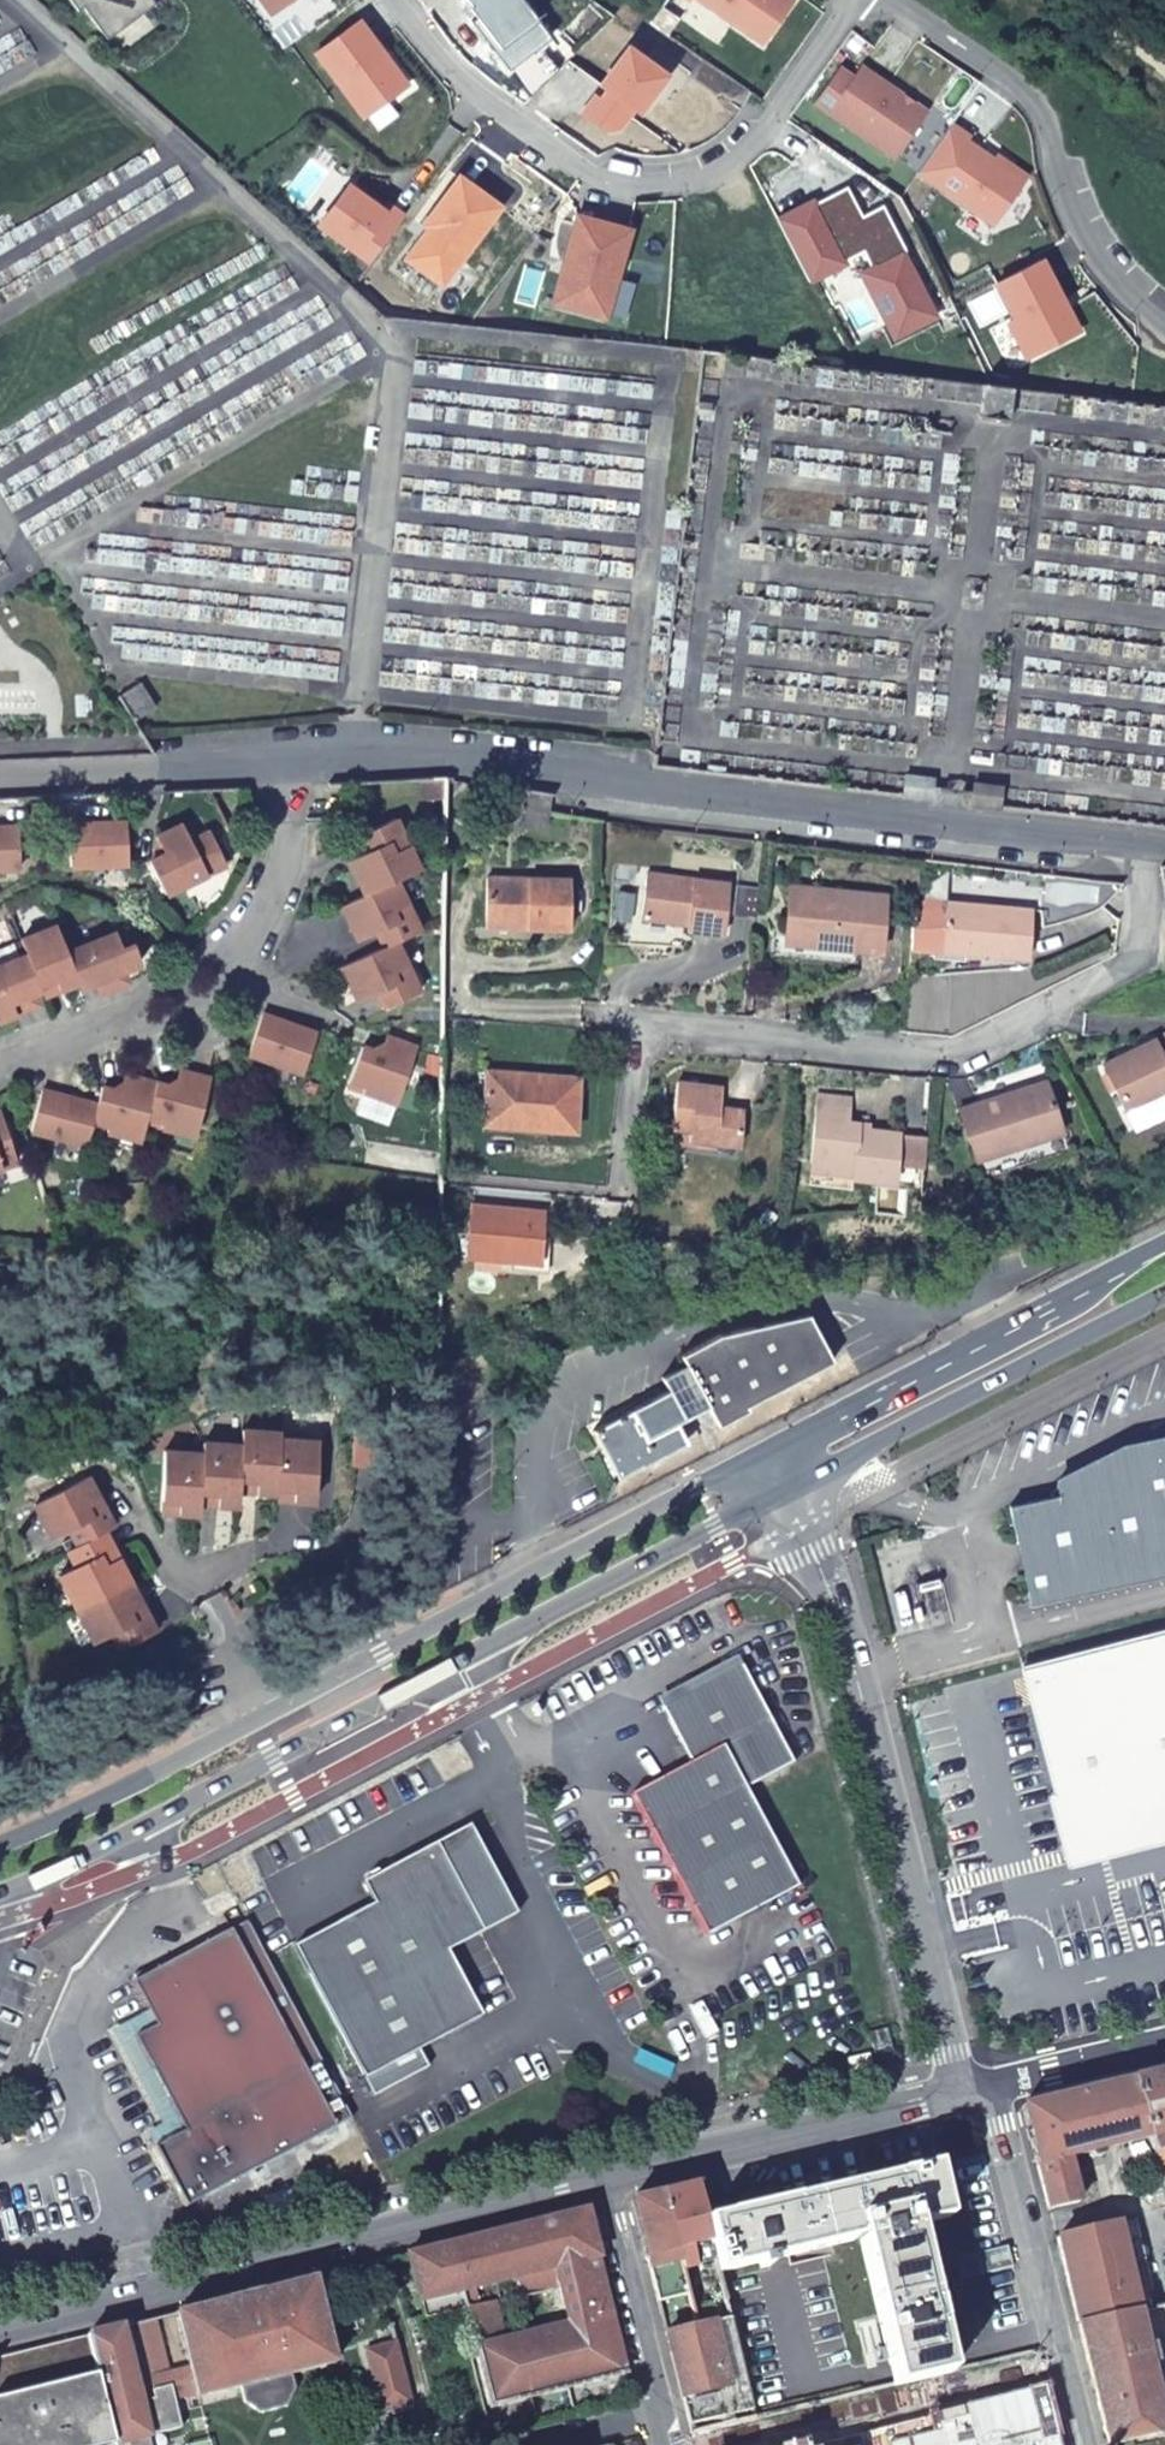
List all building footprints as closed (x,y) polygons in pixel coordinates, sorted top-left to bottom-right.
[(77,9),(82,6),(106,38),(155,2),(153,0),(70,0),(77,9)] [(284,0),(263,0),(272,11),(285,1),(284,0)] [(476,11),(499,41),(493,45),(508,64),(540,39),(549,32),(525,0),(471,0),(469,2),(476,11)] [(763,37),(788,0),(708,0),(763,37)] [(471,16),(493,45),(499,41),(476,11),(471,16)] [(357,18),(315,50),(363,113),(400,85),(377,54),(382,50),(357,18)] [(560,65),(540,39),(508,64),(531,94),(560,65)] [(669,72),(632,44),(604,81),(611,86),(604,96),(598,92),(585,109),(609,127),(620,126),(636,104),(642,109),(669,72)] [(850,66),(826,102),(906,158),(934,112),(872,65),(864,77),(850,66)] [(967,129),(950,118),(917,165),(996,219),(1022,173),(964,134),(967,129)] [(405,253),(441,280),(499,201),(458,171),(422,220),(427,223),(405,253)] [(319,220),(369,256),(402,211),(386,200),(381,206),(346,181),(319,220)] [(867,279),(899,345),(940,323),(910,257),(913,256),(892,209),(863,222),(846,193),(821,206),(820,203),(783,222),(816,289),(852,270),(851,268),(870,258),(878,274),(867,279)] [(629,226),(576,211),(565,256),(571,258),(559,300),(606,313),(629,226)] [(1015,315),(1034,350),(1078,326),(1066,304),(1061,306),(1056,297),(1061,294),(1042,257),(997,281),(1015,315)] [(1034,350),(1015,315),(1009,319),(1027,354),(1034,350)] [(124,818),(65,821),(67,863),(126,860),(124,818)] [(393,820),(363,835),(370,850),(346,862),(355,879),(363,896),(340,907),(348,924),(357,941),(380,930),(388,945),(341,968),(350,985),(358,1002),(382,991),(389,1007),(420,992),(395,942),(419,932),(395,882),(417,871),(393,820)] [(0,824),(0,868),(15,867),(13,824),(0,824)] [(181,829),(155,841),(163,858),(148,865),(165,898),(225,868),(208,835),(189,845),(181,829)] [(725,885),(642,876),(637,921),(683,926),(682,931),(720,935),(725,885)] [(520,926),(520,934),(564,935),(567,885),(540,884),(481,882),(481,888),(480,924),(520,926)] [(827,948),(854,950),(876,952),(882,897),(787,887),(782,937),(828,941),(827,948)] [(907,948),(1020,959),(1024,909),(939,902),(938,910),(911,907),(907,948)] [(479,933),(520,934),(520,926),(480,924),(479,933)] [(15,941),(21,957),(0,964),(0,1018),(8,1015),(3,1004),(34,992),(27,972),(42,966),(52,991),(72,984),(74,989),(90,983),(112,974),(121,970),(136,965),(129,946),(117,951),(111,934),(61,953),(51,927),(15,941)] [(853,962),(854,950),(827,948),(828,941),(782,937),(770,935),(769,953),(853,962)] [(42,966),(27,972),(34,992),(36,997),(52,991),(42,966)] [(112,974),(90,983),(95,994),(116,985),(112,974)] [(28,995),(3,1004),(8,1015),(31,1006),(28,995)] [(263,1016),(250,1056),(304,1074),(317,1034),(263,1016)] [(1158,1090),(1153,1080),(1164,1075),(1164,1033),(1101,1064),(1123,1108),(1158,1090)] [(366,1086),(364,1092),(397,1103),(416,1046),(386,1036),(380,1053),(362,1047),(351,1081),(366,1086)] [(57,1098),(44,1095),(34,1135),(90,1149),(95,1132),(96,1127),(111,1130),(110,1136),(145,1144),(149,1127),(150,1122),(166,1125),(164,1131),(199,1139),(212,1080),(197,1077),(181,1073),(177,1090),(141,1081),(128,1078),(123,1095),(105,1091),(101,1109),(57,1098)] [(1158,1090),(1164,1087),(1164,1075),(1153,1080),(1158,1090)] [(526,1127),(524,1138),(526,1138),(571,1142),(576,1087),(540,1085),(483,1080),(480,1123),(526,1127)] [(1023,1092),(978,1106),(977,1102),(958,1108),(973,1158),(1061,1132),(1046,1080),(1022,1088),(1023,1092)] [(366,1086),(351,1081),(349,1086),(364,1092),(366,1086)] [(667,1090),(664,1137),(681,1138),(681,1147),(731,1152),(734,1116),(710,1114),(712,1093),(667,1090)] [(894,1168),(921,1171),(923,1141),(896,1139),(896,1138),(855,1135),(855,1129),(845,1128),(846,1104),(814,1101),(809,1170),(852,1174),(851,1184),(892,1187),(894,1168)] [(166,1125),(150,1122),(149,1127),(164,1131),(166,1125)] [(524,1144),(524,1138),(526,1127),(480,1123),(478,1141),(524,1144)] [(111,1130),(96,1127),(95,1132),(110,1136),(111,1130)] [(681,1138),(664,1137),(663,1146),(681,1147),(681,1138)] [(8,1165),(0,1138),(0,1168),(8,1165)] [(852,1174),(809,1170),(808,1181),(851,1184),(852,1174)] [(542,1215),(470,1209),(471,1259),(543,1265),(542,1215)] [(617,1479),(684,1444),(674,1423),(685,1418),(706,1408),(715,1428),(746,1413),(745,1409),(832,1367),(810,1321),(719,1338),(681,1356),(686,1366),(662,1378),(668,1391),(592,1429),(617,1479)] [(307,1501),(310,1441),(273,1439),(273,1433),(235,1430),(235,1445),(197,1442),(196,1454),(158,1451),(156,1485),(173,1486),(172,1512),(192,1513),(193,1503),(195,1476),(212,1477),(210,1504),(231,1505),(231,1490),(233,1463),(250,1464),(248,1492),(269,1492),(270,1472),(288,1473),(286,1500),(307,1501)] [(1010,1506),(1032,1605),(1164,1575),(1164,1440),(1125,1449),(1057,1483),(1059,1495),(1010,1506)] [(231,1490),(248,1492),(250,1464),(233,1463),(231,1490)] [(269,1498),(286,1500),(288,1473),(270,1472),(269,1492),(269,1498)] [(193,1503),(210,1504),(212,1477),(195,1476),(193,1503)] [(81,1477),(28,1505),(46,1539),(63,1529),(72,1546),(62,1551),(70,1566),(54,1575),(89,1643),(107,1633),(115,1650),(152,1630),(138,1605),(112,1557),(99,1532),(108,1527),(95,1502),(81,1477)] [(154,1511),(172,1512),(173,1486),(156,1485),(154,1511)] [(1067,1832),(1094,1825),(1099,1824),(1097,1817),(1164,1798),(1164,1633),(1023,1670),(1056,1794),(1067,1832)] [(753,1791),(799,1766),(745,1667),(666,1710),(695,1764),(635,1795),(712,1939),(805,1890),(753,1791)] [(1164,1833),(1164,1798),(1097,1817),(1099,1824),(1094,1825),(1067,1832),(1056,1794),(1048,1795),(1066,1859),(1164,1833)] [(296,1951),(375,2101),(430,2072),(421,2054),(484,2022),(449,1954),(519,1918),(471,1828),(373,1880),(370,1897),(376,1909),(296,1951)] [(185,2208),(352,2120),(247,1923),(133,1984),(157,2028),(136,2038),(185,2133),(154,2150),(185,2208)] [(1132,2080),(1151,2140),(1155,2153),(1160,2170),(1164,2184),(1164,2070),(1132,2080)] [(1109,2150),(1151,2140),(1132,2080),(1023,2107),(1038,2165),(1068,2157),(1069,2159),(1070,2159),(1087,2155),(1088,2162),(1110,2157),(1109,2150)] [(1145,2174),(1160,2170),(1155,2153),(1140,2157),(1145,2174)] [(1068,2157),(1038,2165),(1049,2210),(1081,2202),(1070,2159),(1069,2159),(1068,2157)] [(936,2167),(704,2222),(717,2274),(859,2239),(860,2243),(915,2229),(915,2228),(949,2221),(936,2167)] [(709,2242),(704,2222),(695,2185),(663,2193),(677,2250),(709,2242)] [(632,2200),(666,2336),(697,2328),(689,2297),(677,2250),(663,2193),(632,2200)] [(550,2267),(595,2256),(584,2212),(409,2256),(426,2316),(466,2305),(462,2291),(550,2267)] [(1116,2224),(1138,2310),(1149,2307),(1128,2222),(1116,2224)] [(1116,2224),(1057,2239),(1078,2325),(1138,2310),(1116,2224)] [(915,2229),(860,2243),(875,2304),(930,2291),(915,2229)] [(565,2323),(609,2312),(595,2256),(550,2267),(565,2323)] [(334,2364),(313,2279),(176,2313),(198,2398),(334,2364)] [(689,2297),(697,2328),(728,2320),(721,2289),(689,2297)] [(930,2291),(875,2304),(892,2372),(895,2385),(950,2371),(946,2358),(930,2291)] [(1164,2429),(1164,2428),(1148,2362),(1143,2364),(1141,2354),(1138,2342),(1164,2334),(1164,2303),(1149,2307),(1138,2310),(1078,2325),(1109,2444),(1164,2429)] [(625,2374),(609,2312),(565,2323),(477,2345),(492,2405),(625,2374)] [(691,2435),(753,2420),(728,2320),(697,2328),(666,2336),(691,2435)] [(86,2337),(113,2444),(151,2444),(148,2436),(180,2428),(170,2385),(151,2390),(135,2324),(86,2337)] [(0,2358),(0,2444),(110,2444),(112,2444),(86,2337),(0,2358)] [(758,2418),(753,2420),(691,2435),(694,2444),(764,2444),(765,2444),(758,2418)]
